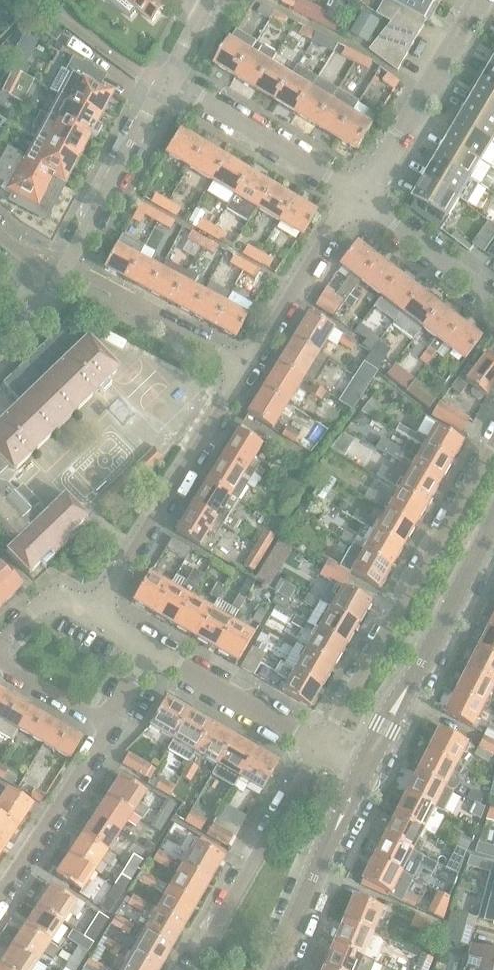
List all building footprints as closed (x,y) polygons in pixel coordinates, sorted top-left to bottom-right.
[(111,2),(129,18),(138,9),(151,21),(166,5),(161,0),(112,0),(111,2)] [(300,0),(283,0),(282,2),(296,9),(300,0)] [(295,11),(320,23),(327,11),(305,0),(300,0),(296,9),(295,11)] [(437,2),(434,0),(386,0),(377,15),(391,23),(394,19),(420,33),(437,2)] [(257,13),(269,19),(274,10),(262,4),(257,13)] [(288,17),(274,10),(269,19),(284,26),(288,17)] [(368,42),(380,22),(365,13),(353,34),(368,42)] [(46,19),(38,28),(55,42),(62,33),(46,19)] [(391,23),(387,28),(413,44),(420,33),(394,19),(391,23)] [(298,37),(311,43),(312,40),(317,32),(304,25),(298,37)] [(387,28),(379,39),(407,54),(413,44),(387,28)] [(331,39),(317,32),(312,40),(311,43),(325,50),(331,39)] [(215,63),(235,76),(251,50),(230,38),(215,63)] [(398,71),(407,54),(379,39),(370,50),(398,71)] [(258,55),(251,50),(235,76),(255,88),(271,62),(277,53),(264,45),(258,55)] [(342,56),(354,63),(359,53),(347,47),(342,56)] [(372,60),(359,53),(354,63),(367,69),(372,60)] [(50,90),(61,96),(100,117),(112,94),(98,87),(104,75),(74,59),(67,71),(62,68),(50,90)] [(16,62),(12,70),(14,71),(25,77),(29,69),(25,66),(16,62)] [(291,75),(271,62),(255,88),(276,101),(291,75)] [(297,65),(291,75),(276,101),(296,113),(317,78),(297,65)] [(476,82),(493,93),(493,68),(492,66),(487,75),(482,72),(476,82)] [(14,71),(3,92),(14,98),(15,98),(26,77),(25,77),(14,71)] [(395,89),(401,82),(389,73),(384,81),(395,89)] [(379,79),(375,76),(370,84),(375,87),(379,79)] [(296,113),(317,125),(338,90),(317,78),(296,113)] [(470,104),(493,118),(493,93),(476,82),(470,92),(475,95),(470,104)] [(317,125),(337,138),(359,103),(338,90),(317,125)] [(2,122),(14,98),(3,92),(0,91),(0,120),(2,122)] [(61,96),(50,118),(89,138),(100,117),(61,96)] [(380,116),(359,103),(337,138),(358,150),(374,125),(380,116)] [(454,120),(493,142),(493,140),(493,118),(470,104),(465,112),(460,110),(454,120)] [(32,137),(38,140),(77,160),(89,138),(50,118),(41,113),(33,127),(37,129),(32,137)] [(493,142),(454,120),(448,130),(453,132),(448,141),(492,167),(493,164),(493,143),(493,142)] [(167,154),(189,167),(203,144),(181,130),(167,154)] [(65,183),(77,160),(38,140),(27,160),(26,162),(54,177),(53,177),(65,183)] [(481,186),(492,167),(448,141),(442,149),(438,147),(432,157),(479,185),(481,186)] [(189,167),(212,181),(226,157),(203,144),(189,167)] [(53,177),(54,177),(26,162),(27,160),(8,150),(0,165),(0,179),(9,184),(6,191),(13,195),(10,201),(46,220),(53,206),(41,200),(53,177)] [(212,181),(234,194),(248,171),(226,157),(212,181)] [(467,204),(479,185),(432,157),(426,167),(431,169),(425,178),(459,198),(459,199),(467,204)] [(249,222),(257,208),(271,185),(248,171),(234,194),(235,195),(227,209),(249,222)] [(441,230),(459,199),(459,198),(425,178),(414,197),(424,203),(422,206),(421,210),(422,214),(425,217),(441,230)] [(257,208),(279,221),(293,198),(271,185),(257,208)] [(151,203),(163,210),(168,201),(156,194),(151,203)] [(316,212),(293,198),(279,221),(302,235),(316,212)] [(181,209),(168,201),(163,210),(176,217),(181,209)] [(143,216),(156,223),(161,214),(149,207),(143,216)] [(188,222),(196,226),(200,220),(204,214),(195,209),(188,222)] [(174,222),(161,214),(156,223),(169,231),(174,222)] [(195,228),(209,236),(214,228),(200,220),(195,228)] [(490,222),(474,243),(484,250),(493,236),(493,225),(490,222)] [(226,234),(214,228),(209,236),(221,243),(226,234)] [(187,240),(200,248),(204,239),(192,232),(187,240)] [(217,246),(204,239),(200,248),(212,255),(217,246)] [(354,289),(361,281),(377,259),(356,242),(339,264),(351,273),(335,294),(336,295),(331,300),(324,295),(316,304),(333,317),(344,303),(354,289)] [(104,268),(126,280),(138,257),(116,245),(104,268)] [(242,255),(255,262),(260,253),(247,245),(242,255)] [(143,248),(138,257),(126,280),(148,292),(160,268),(148,262),(153,253),(143,248)] [(273,260),(260,253),(255,262),(268,269),(273,260)] [(229,264),(242,271),(247,262),(234,255),(229,264)] [(361,281),(380,296),(397,274),(377,259),(361,281)] [(148,292),(169,303),(182,280),(186,272),(165,260),(160,268),(148,292)] [(260,269),(247,262),(242,271),(256,278),(260,269)] [(186,272),(182,280),(169,303),(192,315),(204,291),(193,286),(199,275),(188,269),(186,272)] [(380,296),(400,311),(417,289),(397,274),(380,296)] [(361,294),(354,289),(344,303),(351,308),(361,294)] [(400,311),(421,327),(438,306),(417,289),(400,311)] [(192,315),(213,326),(226,303),(204,291),(192,315)] [(246,314),(226,303),(213,326),(234,337),(246,314)] [(436,353),(443,344),(460,322),(438,306),(421,327),(435,338),(419,360),(426,365),(436,353)] [(336,347),(339,343),(344,334),(333,328),(309,313),(293,339),(317,354),(326,340),(336,347)] [(11,546),(7,550),(29,573),(49,553),(52,556),(67,542),(64,539),(86,518),(65,495),(41,518),(33,509),(39,503),(22,485),(15,491),(7,482),(17,473),(14,470),(119,369),(88,337),(87,336),(72,320),(70,318),(35,352),(0,385),(2,388),(3,388),(6,391),(18,404),(0,422),(0,535),(11,546)] [(480,338),(460,322),(443,344),(463,360),(480,338)] [(360,324),(354,332),(366,340),(361,345),(370,352),(380,339),(360,324)] [(100,326),(88,337),(95,344),(107,333),(100,326)] [(356,342),(344,334),(339,343),(351,351),(356,342)] [(302,378),(312,385),(325,393),(333,381),(309,366),(317,354),(293,339),(278,364),(302,378)] [(370,352),(364,361),(377,369),(383,360),(370,352)] [(457,379),(450,388),(460,395),(469,383),(486,396),(493,385),(493,359),(487,353),(475,369),(469,364),(457,379)] [(278,364),(263,389),(287,403),(302,378),(278,364)] [(363,364),(355,377),(369,386),(377,373),(363,364)] [(395,364),(386,374),(387,375),(407,390),(415,380),(395,364)] [(369,386),(355,377),(339,401),(354,410),(369,386)] [(407,390),(406,392),(428,409),(437,397),(436,396),(415,380),(407,390)] [(321,400),(325,393),(312,385),(308,392),(321,400)] [(15,400),(6,391),(3,388),(0,390),(0,393),(11,404),(15,400)] [(271,428),(287,403),(263,389),(247,414),(271,428)] [(371,398),(360,412),(370,418),(373,419),(382,407),(371,398)] [(461,432),(469,418),(439,401),(431,415),(461,432)] [(395,431),(423,447),(450,463),(462,442),(435,426),(436,423),(427,416),(416,434),(399,424),(395,431)] [(294,443),(299,435),(287,427),(282,435),(294,443)] [(237,430),(221,457),(253,476),(260,464),(253,460),(262,445),(237,430)] [(354,441),(343,434),(330,449),(344,457),(354,441)] [(375,448),(400,462),(438,484),(450,463),(423,447),(416,458),(381,438),(375,448)] [(107,511),(163,457),(154,447),(98,502),(107,511)] [(221,457),(206,482),(237,501),(253,476),(221,457)] [(376,475),(399,488),(427,504),(438,484),(400,462),(394,473),(381,466),(376,475)] [(324,474),(311,495),(329,505),(335,496),(329,492),(336,481),(324,474)] [(228,515),(237,501),(206,482),(191,506),(228,529),(235,519),(228,515)] [(399,488),(387,509),(415,525),(427,504),(399,488)] [(368,489),(363,497),(377,504),(381,496),(368,489)] [(222,539),(228,529),(191,506),(175,532),(200,547),(209,533),(215,537),(216,535),(222,539)] [(387,509),(375,530),(403,546),(415,525),(387,509)] [(356,510),(351,518),(365,525),(369,517),(356,510)] [(266,530),(256,546),(266,552),(276,536),(266,530)] [(356,538),(352,544),(391,567),(403,546),(375,530),(368,543),(357,536),(356,538)] [(344,531),(340,538),(352,545),(352,544),(356,538),(344,531)] [(165,548),(184,560),(191,549),(172,537),(165,548)] [(279,541),(262,568),(256,579),(263,583),(287,545),(279,541)] [(327,562),(324,566),(347,579),(350,574),(378,590),(391,567),(352,544),(352,545),(339,568),(327,562)] [(254,571),(266,552),(256,546),(244,565),(254,571)] [(0,566),(0,599),(3,602),(21,585),(1,565),(0,566)] [(342,586),(347,579),(324,566),(318,577),(330,584),(320,601),(358,623),(370,602),(342,586)] [(180,592),(169,585),(153,613),(174,625),(190,597),(190,598),(203,575),(193,569),(180,592)] [(132,601),(153,613),(169,585),(148,573),(132,601)] [(290,596),(296,585),(277,576),(271,586),(290,596)] [(255,582),(247,578),(238,594),(245,598),(255,582)] [(224,587),(217,583),(209,595),(217,600),(224,587)] [(238,595),(231,607),(238,611),(245,599),(238,595)] [(308,595),(303,602),(315,609),(320,601),(308,595)] [(174,625),(195,637),(211,609),(190,598),(190,597),(174,625)] [(308,622),(318,628),(346,644),(358,623),(320,601),(315,609),(308,622)] [(276,606),(270,617),(286,626),(293,615),(276,606)] [(259,624),(267,612),(259,607),(251,620),(259,624)] [(231,621),(211,609),(195,637),(215,649),(231,621)] [(291,623),(304,630),(308,623),(296,616),(291,623)] [(254,634),(231,621),(215,649),(237,662),(254,634)] [(476,649),(493,658),(493,631),(487,627),(476,649)] [(318,628),(306,648),(334,664),(346,644),(318,628)] [(257,641),(253,648),(263,653),(266,646),(257,641)] [(253,676),(265,654),(263,653),(253,648),(252,647),(239,668),(253,676)] [(291,654),(285,664),(322,685),(334,664),(306,648),(300,660),(291,654)] [(466,669),(493,683),(493,682),(493,658),(476,649),(466,669)] [(315,696),(322,685),(285,664),(284,666),(279,663),(274,673),(288,681),(281,692),(309,708),(311,705),(312,706),(317,697),(315,696)] [(466,669),(455,691),(483,705),(493,683),(466,669)] [(471,727),(483,705),(455,691),(444,713),(471,727)] [(19,728),(18,728),(30,708),(5,693),(0,702),(0,733),(12,740),(19,728)] [(151,726),(172,738),(188,710),(167,698),(151,726)] [(18,728),(19,728),(43,742),(54,722),(30,708),(18,728)] [(189,762),(195,751),(210,723),(188,710),(172,738),(173,739),(167,749),(189,762)] [(81,737),(54,722),(43,742),(69,757),(81,737)] [(195,751),(217,764),(232,736),(210,723),(195,751)] [(438,729),(427,751),(454,765),(465,743),(438,729)] [(482,736),(493,742),(493,733),(486,729),(482,736)] [(217,764),(239,776),(254,748),(232,736),(217,764)] [(482,736),(473,754),(487,761),(491,754),(493,756),(493,742),(482,736)] [(278,762),(254,748),(239,776),(262,790),(278,762)] [(454,765),(427,751),(416,772),(444,786),(443,786),(449,789),(454,789),(456,785),(458,781),(455,777),(460,768),(454,765)] [(144,776),(150,766),(128,754),(122,764),(144,776)] [(188,762),(181,776),(190,781),(198,767),(188,762)] [(8,770),(2,779),(12,785),(17,775),(8,770)] [(433,808),(443,786),(444,786),(416,772),(405,794),(433,808)] [(120,777),(108,796),(140,818),(142,816),(143,817),(150,807),(140,800),(145,793),(120,777)] [(160,777),(154,787),(169,795),(174,785),(160,777)] [(19,824),(31,804),(3,786),(0,790),(0,812),(19,824)] [(40,803),(45,794),(37,789),(32,797),(40,803)] [(470,790),(466,798),(479,804),(483,796),(470,790)] [(442,812),(433,808),(405,794),(394,815),(422,829),(431,834),(442,812)] [(135,826),(140,818),(108,796),(95,816),(119,832),(126,821),(135,826)] [(467,799),(462,809),(480,819),(484,808),(483,807),(467,799)] [(159,832),(175,806),(165,800),(149,826),(159,832)] [(225,804),(218,817),(239,829),(246,816),(225,804)] [(485,820),(493,823),(493,809),(489,807),(485,820)] [(191,810),(185,821),(200,831),(207,819),(191,810)] [(6,843),(19,824),(0,812),(0,839),(6,843)] [(394,815),(383,837),(411,851),(422,829),(394,815)] [(95,816),(82,835),(107,851),(119,832),(95,816)] [(235,837),(239,830),(217,817),(207,834),(226,845),(231,836),(235,837)] [(172,828),(167,837),(181,845),(186,836),(172,828)] [(116,857),(107,851),(82,835),(69,855),(94,871),(101,860),(110,866),(116,857)] [(433,835),(429,843),(442,850),(447,842),(433,835)] [(457,844),(467,849),(472,840),(462,835),(457,844)] [(223,850),(201,837),(198,843),(215,853),(219,855),(220,856),(223,857),(226,852),(223,850)] [(383,837),(373,858),(400,872),(411,851),(383,837)] [(148,840),(143,848),(148,850),(151,852),(155,845),(152,843),(148,840)] [(195,842),(182,865),(209,881),(223,857),(195,842)] [(478,842),(474,853),(493,859),(493,847),(478,842)] [(138,845),(126,864),(135,870),(148,850),(143,848),(138,845)] [(171,859),(157,850),(151,860),(166,868),(171,859)] [(452,854),(445,868),(458,874),(463,859),(452,854)] [(88,880),(94,871),(69,855),(57,873),(82,890),(80,894),(85,898),(95,884),(88,880)] [(423,856),(418,864),(432,871),(436,863),(423,856)] [(469,856),(458,887),(467,890),(474,868),(490,873),(493,863),(469,856)] [(389,894),(400,872),(373,858),(362,880),(389,894)] [(130,879),(135,870),(126,864),(120,874),(130,879)] [(182,865),(169,887),(196,903),(209,881),(182,865)] [(141,871),(135,879),(139,881),(144,873),(141,871)] [(485,896),(493,898),(493,873),(491,872),(485,896)] [(159,881),(144,873),(139,881),(139,883),(153,891),(159,881)] [(51,886),(37,907),(62,923),(69,913),(77,918),(86,906),(78,900),(76,903),(51,886)] [(169,887),(156,909),(184,925),(196,903),(169,887)] [(438,891),(426,913),(442,920),(450,898),(438,891)] [(146,903),(132,895),(126,905),(141,913),(146,903)] [(485,896),(479,919),(493,923),(493,898),(485,896)] [(353,897),(343,921),(371,933),(381,909),(353,897)] [(414,907),(416,903),(405,897),(402,901),(414,907)] [(109,913),(115,904),(107,898),(101,908),(109,913)] [(37,907),(25,927),(49,943),(62,923),(37,907)] [(156,909),(144,931),(171,947),(184,925),(156,909)] [(450,911),(447,922),(472,929),(475,918),(450,911)] [(98,913),(84,936),(94,942),(107,919),(98,913)] [(435,935),(440,924),(416,914),(411,925),(435,935)] [(128,934),(134,925),(120,918),(115,927),(128,934)] [(343,921),(333,945),(362,957),(371,933),(343,921)] [(468,946),(472,929),(447,922),(443,939),(468,946)] [(59,949),(49,943),(25,927),(12,946),(36,962),(43,952),(53,959),(59,949)] [(144,931),(131,953),(158,969),(171,947),(144,931)] [(121,946),(106,938),(101,948),(115,956),(121,946)] [(362,957),(333,945),(323,968),(328,969),(369,969),(373,961),(362,957)] [(36,962),(12,946),(0,965),(0,966),(6,969),(31,969),(36,962)] [(78,946),(71,957),(79,963),(87,951),(78,946)] [(418,952),(403,946),(402,950),(417,956),(418,952)] [(488,946),(487,951),(471,947),(468,959),(464,958),(460,969),(493,969),(493,948),(488,946)] [(62,951),(58,956),(68,962),(71,957),(62,951)] [(122,969),(158,969),(131,953),(122,969)] [(415,969),(429,969),(433,959),(422,954),(415,969)] [(79,963),(71,957),(68,962),(65,968),(69,969),(75,969),(79,963)] [(89,960),(84,968),(88,969),(107,969),(89,960)]
